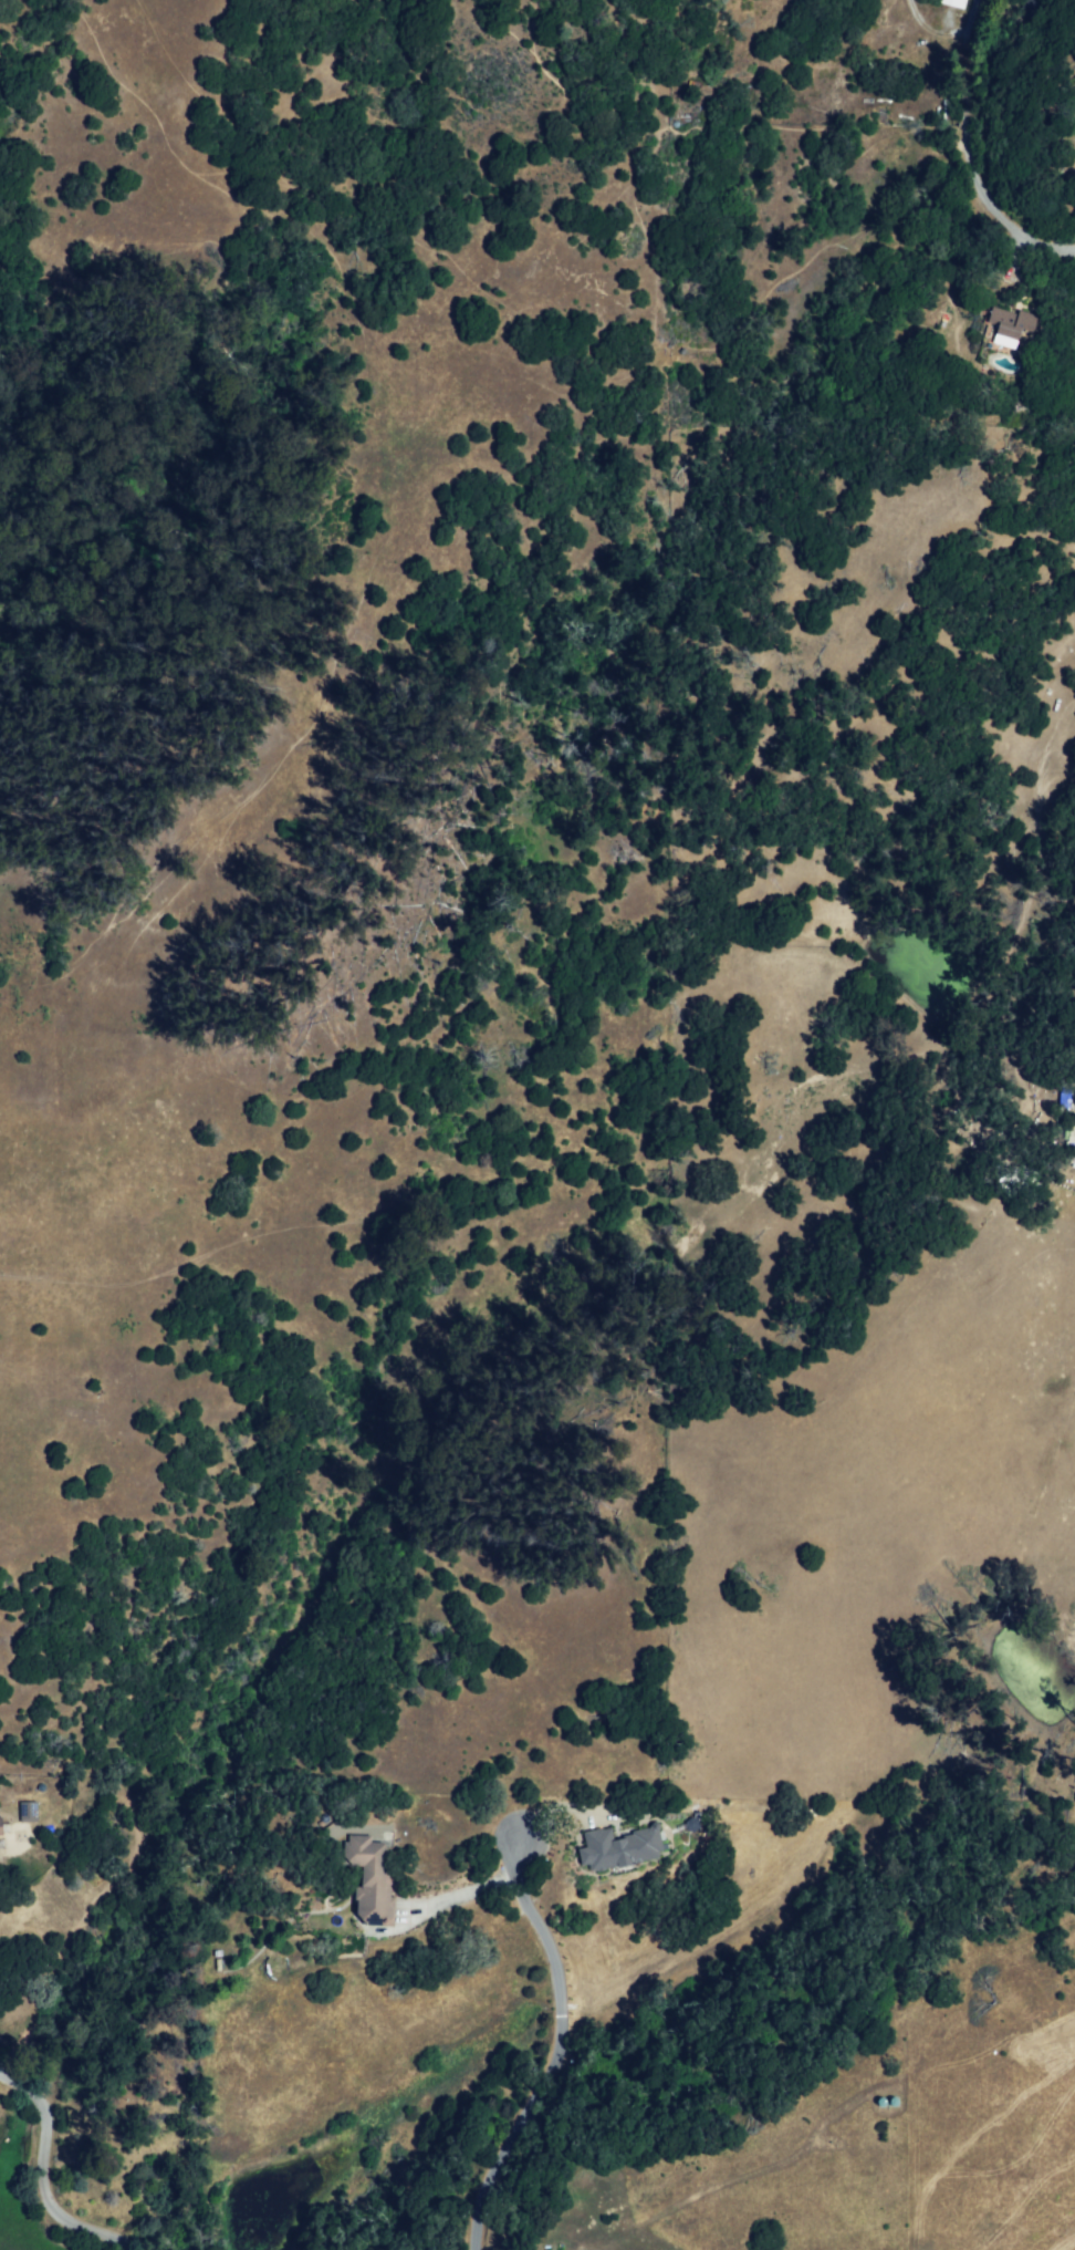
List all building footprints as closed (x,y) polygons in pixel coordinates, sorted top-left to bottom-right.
[(964,0),(942,0),(941,3),(962,8),(964,0)] [(1019,10),(1021,0),(1039,0),(1034,15),(1019,10)] [(993,322),(1023,325),(1029,326),(1043,329),(1046,304),(1025,302),(1024,307),(1011,305),(1011,302),(995,300),(993,318),(993,322)] [(36,1821),(36,1801),(18,1802),(19,1821),(36,1821)] [(659,1827),(664,1858),(591,1876),(589,1866),(580,1868),(577,1852),(587,1849),(585,1835),(610,1828),(613,1844),(633,1839),(632,1833),(659,1827)] [(392,1928),(392,1889),(384,1888),(385,1847),(372,1846),(372,1838),(349,1837),(349,1847),(344,1847),(344,1867),(364,1868),(363,1890),(353,1890),(353,1904),(358,1904),(358,1927),(392,1928)]
